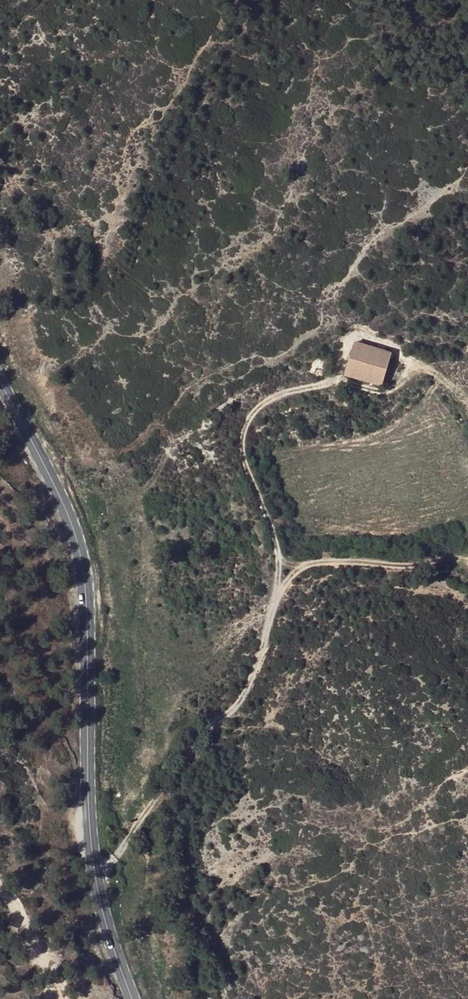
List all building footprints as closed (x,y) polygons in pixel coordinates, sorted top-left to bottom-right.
[(393,352),(355,341),(344,376),(383,387),(393,352)]
